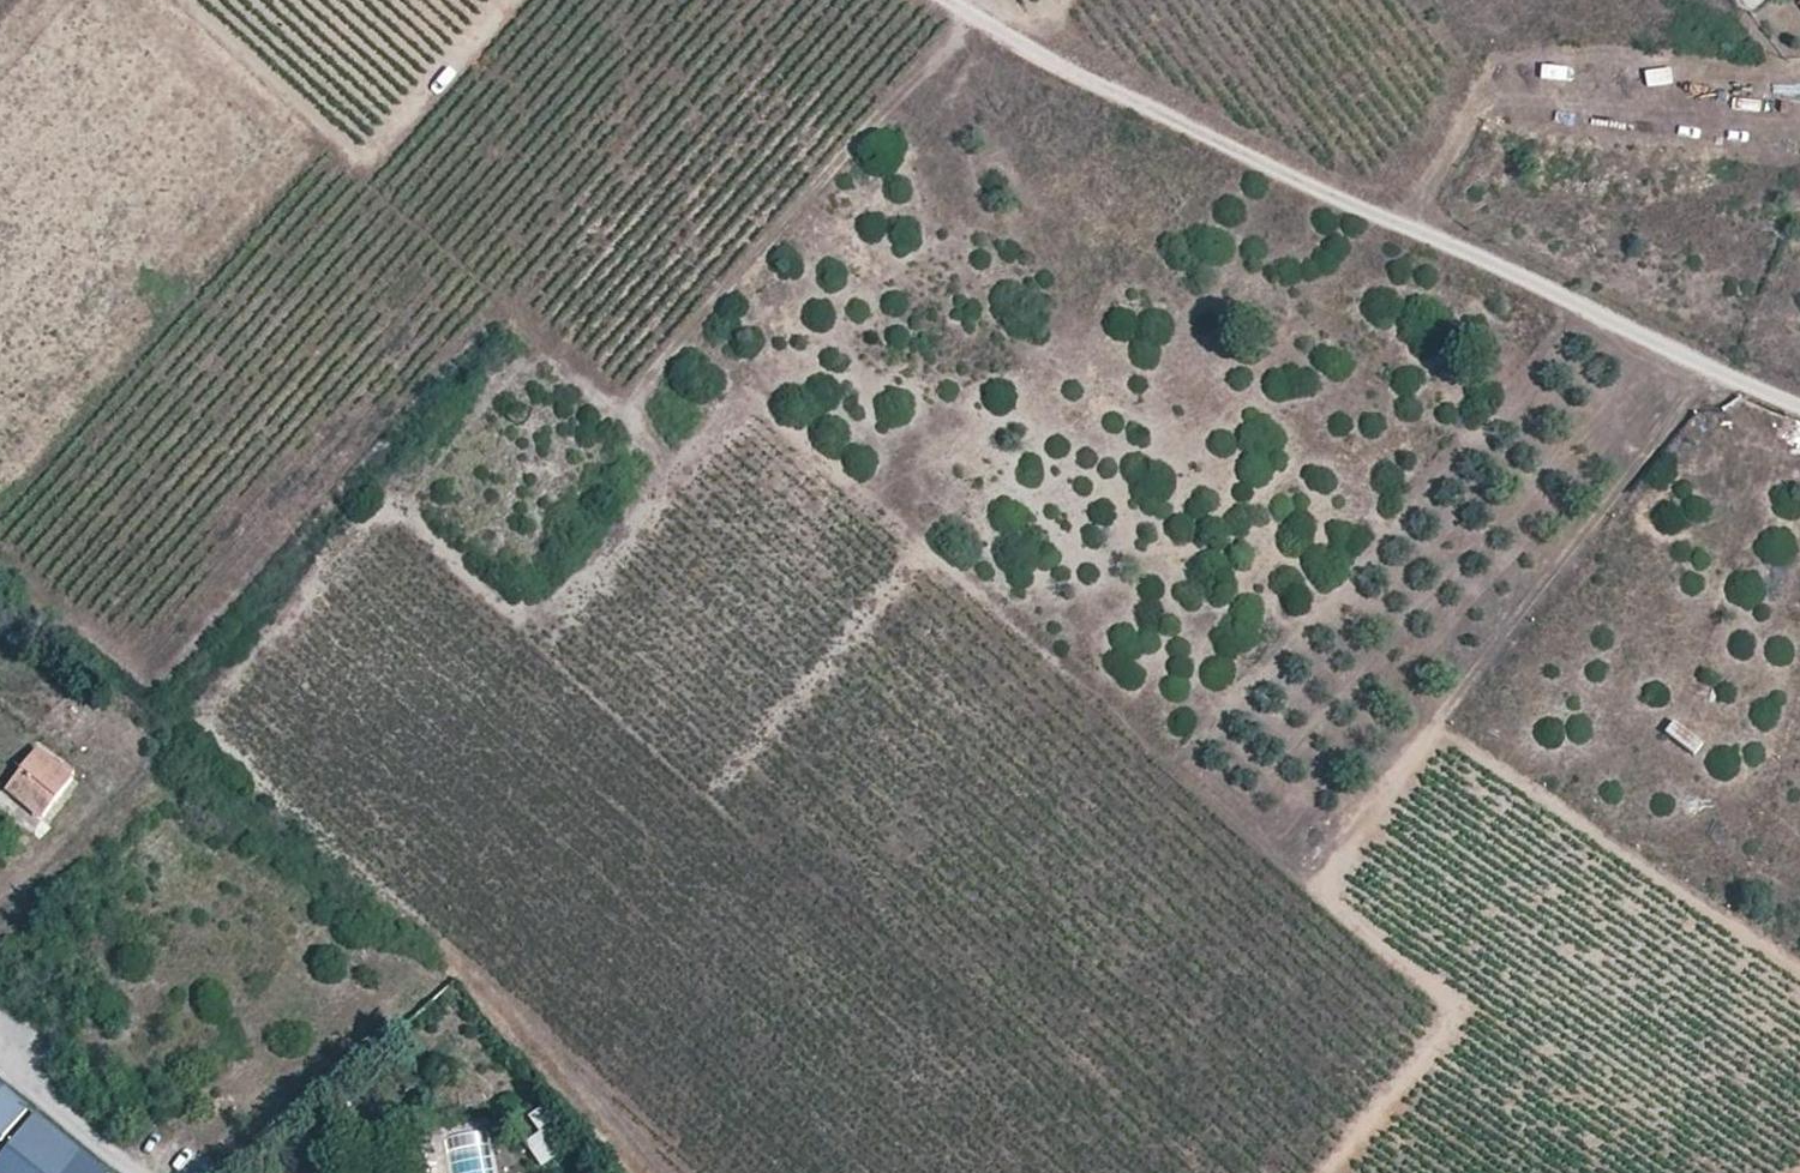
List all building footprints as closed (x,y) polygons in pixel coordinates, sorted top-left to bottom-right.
[(1670,722),(1663,735),(1694,752),(1701,739),(1670,722)] [(74,778),(38,749),(6,790),(42,819),(74,778)] [(0,1085),(0,1146),(30,1109),(0,1085)] [(37,1115),(0,1160),(0,1172),(107,1172),(37,1115)]
